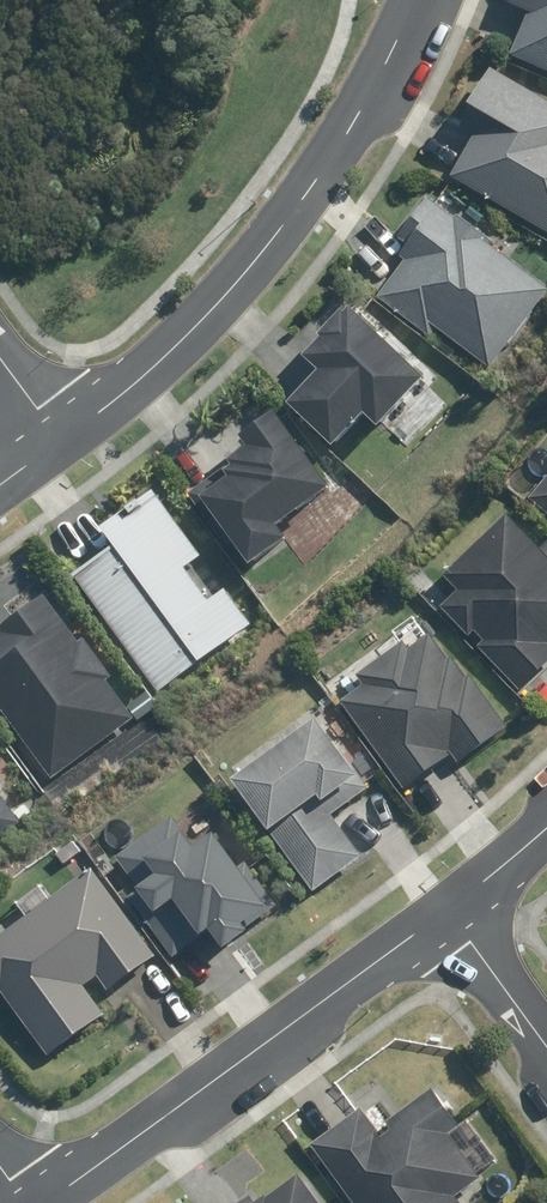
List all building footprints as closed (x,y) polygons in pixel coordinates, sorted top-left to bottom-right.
[(509,59),(546,75),(546,0),(509,0),(509,1),(528,9),(509,59)] [(450,181),(546,233),(546,103),(489,71),(458,129),(473,137),(450,181)] [(431,328),(494,371),(546,292),(546,286),(489,247),(495,239),(431,195),(395,248),(406,255),(376,299),(427,333),(431,328)] [(322,371),(287,405),(332,451),(365,419),(378,433),(385,426),(397,438),(415,421),(400,406),(423,383),(349,307),(319,337),(323,342),(308,357),(322,371)] [(249,446),(192,495),(253,569),(287,541),(278,530),(333,485),(271,410),(240,435),(249,446)] [(530,503),(546,517),(546,482),(530,503)] [(113,548),(73,578),(118,636),(163,694),(252,625),(149,491),(99,530),(113,548)] [(521,695),(546,669),(546,545),(541,551),(503,514),(446,571),(461,586),(436,611),(521,695)] [(113,678),(83,642),(77,647),(38,599),(0,631),(0,713),(56,780),(134,715),(139,721),(158,706),(146,692),(128,707),(107,683),(113,678)] [(506,731),(425,628),(362,677),(366,682),(339,704),(409,793),(455,757),(461,766),(506,731)] [(331,814),(367,788),(318,720),(230,784),(310,893),(362,856),(331,814)] [(23,825),(0,794),(0,842),(23,825)] [(173,815),(119,857),(141,887),(134,892),(155,918),(174,903),(203,940),(210,934),(227,956),(254,935),(247,926),(277,903),(245,861),(237,868),(212,836),(198,847),(173,815)] [(93,870),(0,939),(0,997),(4,995),(51,1059),(106,1018),(84,988),(101,975),(112,990),(157,956),(93,870)] [(312,1140),(354,1202),(457,1202),(455,1199),(476,1184),(445,1138),(460,1127),(433,1087),(387,1118),(393,1127),(378,1137),(359,1108),(312,1140)] [(296,1174),(260,1200),(252,1190),(236,1202),(317,1202),(296,1174)]
